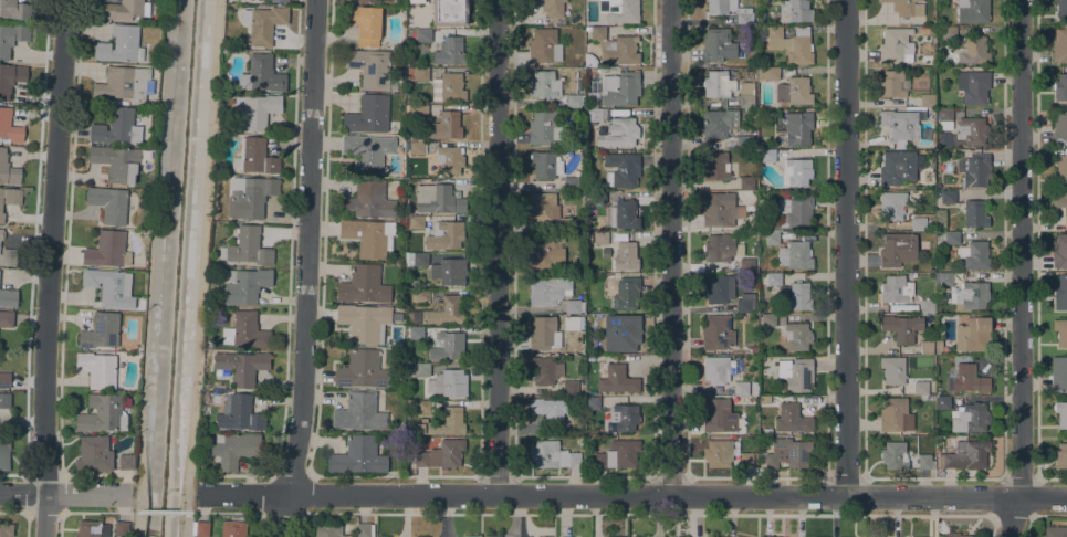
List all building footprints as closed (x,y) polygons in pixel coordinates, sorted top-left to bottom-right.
[(1,17),(0,17),(0,0),(17,0),(17,3),(32,4),(31,17),(30,17),(30,20),(1,18),(1,17)] [(121,4),(121,0),(143,0),(143,2),(149,3),(149,17),(132,15),(132,21),(97,19),(98,3),(121,4)] [(432,27),(432,0),(467,0),(468,27),(432,27)] [(529,3),(529,0),(566,0),(566,2),(563,2),(563,18),(547,18),(547,13),(544,13),(544,12),(542,12),(542,3),(529,3)] [(599,13),(599,0),(639,0),(639,23),(606,23),(606,13),(599,13)] [(708,15),(708,0),(736,0),(736,6),(728,6),(728,15),(708,15)] [(788,1),(788,0),(806,0),(808,0),(808,9),(813,9),(813,22),(789,22),(789,23),(780,23),(780,4),(781,4),(781,1),(788,1)] [(880,2),(880,0),(922,0),(922,2),(913,2),(913,4),(923,4),(923,17),(898,17),(897,12),(892,12),(892,2),(880,2)] [(958,23),(958,0),(990,0),(990,23),(958,23)] [(1053,2),(1053,0),(1066,0),(1066,19),(1057,19),(1057,10),(1056,10),(1056,6),(1057,6),(1057,2),(1053,2)] [(383,38),(379,38),(379,48),(357,48),(358,25),(346,24),(346,7),(381,8),(381,9),(383,10),(383,38)] [(270,10),(270,8),(282,8),(289,8),(287,25),(273,24),(272,48),(250,46),(251,24),(242,24),(242,10),(251,11),(251,9),(270,10)] [(752,12),(752,27),(738,27),(738,12),(752,12)] [(139,27),(138,48),(144,48),(143,63),(94,60),(95,43),(111,43),(111,50),(114,50),(115,38),(112,36),(112,24),(139,27)] [(9,61),(0,60),(0,26),(8,27),(8,25),(12,25),(31,25),(30,42),(25,42),(25,41),(14,41),(14,48),(10,48),(9,61)] [(606,28),(606,40),(592,40),(592,28),(606,28)] [(782,28),(782,39),(792,38),(792,36),(795,36),(795,28),(809,28),(809,36),(809,44),(812,43),(813,45),(812,51),(810,52),(809,52),(809,53),(813,53),(813,64),(787,64),(787,52),(792,52),(792,48),(783,48),(783,50),(767,50),(767,28),(782,28)] [(942,40),(942,28),(956,28),(956,40),(942,40)] [(556,29),(556,44),(562,44),(562,62),(552,62),(552,63),(530,63),(530,40),(533,40),(533,38),(532,38),(532,32),(533,32),(533,30),(556,29)] [(722,57),(722,62),(702,63),(702,49),(703,49),(703,29),(730,29),(730,44),(736,44),(736,57),(722,57)] [(913,29),(913,34),(907,34),(907,43),(913,43),(913,55),(912,55),(912,62),(879,62),(879,44),(883,44),(882,29),(913,29)] [(431,42),(417,42),(417,30),(431,30),(431,42)] [(1056,30),(1066,30),(1066,63),(1053,63),(1053,40),(1056,40),(1056,30)] [(463,36),(463,64),(440,64),(435,64),(435,52),(440,52),(439,42),(444,42),(444,38),(463,36)] [(638,36),(638,42),(636,42),(636,45),(636,46),(637,50),(636,51),(636,53),(640,53),(640,64),(615,64),(615,62),(602,62),(602,50),(615,50),(615,36),(638,36)] [(965,41),(965,36),(983,36),(985,36),(985,53),(990,53),(990,64),(960,64),(960,62),(958,62),(958,41),(965,41)] [(344,50),(352,51),(352,52),(390,52),(390,64),(394,65),(394,80),(389,80),(389,91),(368,90),(368,91),(362,91),(363,69),(344,69),(344,50)] [(272,74),(286,74),(286,92),(269,92),(269,90),(238,88),(239,74),(249,74),(249,54),(268,54),(272,54),(272,74)] [(589,54),(592,55),(594,57),(596,59),(597,61),(597,63),(597,67),(585,67),(585,54),(589,54)] [(9,102),(0,101),(0,65),(28,67),(27,82),(14,81),(14,87),(11,86),(11,95),(10,95),(9,102)] [(114,106),(114,104),(105,104),(105,102),(91,102),(92,84),(106,84),(107,77),(105,77),(106,65),(109,66),(150,70),(150,81),(157,81),(156,95),(145,95),(145,104),(132,103),(132,99),(114,98),(114,101),(128,102),(128,106),(114,106)] [(415,81),(415,80),(408,80),(407,69),(428,69),(429,81),(415,81)] [(780,69),(780,81),(765,81),(765,69),(780,69)] [(550,72),(550,71),(554,71),(554,81),(561,81),(561,97),(556,97),(556,98),(548,98),(548,97),(532,98),(531,78),(534,78),(534,72),(550,72)] [(722,71),(728,71),(728,81),(735,81),(735,92),(730,92),(730,98),(722,98),(722,97),(704,97),(704,90),(703,90),(703,78),(708,78),(708,71),(722,71)] [(903,81),(910,81),(909,91),(906,91),(906,98),(898,98),(898,97),(880,97),(880,78),(883,78),(883,71),(898,71),(903,71),(903,81)] [(619,76),(619,72),(639,72),(639,106),(602,106),(600,76),(619,76)] [(991,72),(991,90),(986,90),(986,105),(963,105),(963,91),(958,91),(956,72),(991,72)] [(463,73),(463,101),(432,102),(432,80),(441,80),(441,74),(463,73)] [(1058,74),(1066,74),(1066,100),(1055,101),(1054,93),(1054,82),(1058,82),(1058,74)] [(806,77),(806,78),(808,77),(808,86),(809,86),(809,92),(809,94),(813,94),(813,105),(788,105),(788,103),(776,103),(776,84),(788,84),(788,77),(806,77)] [(745,109),(745,108),(740,108),(740,95),(740,83),(754,83),(754,108),(749,108),(749,109),(745,109)] [(389,95),(388,122),(395,122),(395,131),(388,131),(388,133),(348,131),(348,133),(343,133),(343,114),(360,114),(360,94),(389,95)] [(265,97),(265,96),(276,96),(276,95),(282,96),(282,113),(266,113),(266,131),(240,130),(240,114),(238,114),(238,113),(236,113),(236,97),(265,97)] [(582,108),(566,108),(566,95),(584,95),(584,105),(582,105),(582,108)] [(920,107),(920,95),(933,95),(933,99),(934,99),(934,108),(920,107)] [(408,106),(429,106),(429,117),(428,117),(428,118),(414,118),(414,117),(408,117),(408,106)] [(134,108),(134,114),(142,115),(142,126),(140,145),(88,141),(90,124),(106,125),(106,130),(109,130),(109,119),(106,119),(106,107),(134,108)] [(7,138),(0,138),(0,108),(12,108),(12,117),(11,117),(10,127),(22,127),(22,126),(24,126),(23,143),(10,143),(10,140),(7,139),(7,138)] [(603,108),(602,122),(586,122),(586,112),(586,108),(603,108)] [(726,139),(704,139),(704,135),(702,135),(702,110),(725,110),(725,109),(738,109),(738,129),(730,129),(730,135),(726,135),(726,136),(726,139)] [(953,109),(953,130),(940,130),(940,122),(939,122),(938,110),(953,109)] [(927,110),(927,113),(930,113),(930,110),(934,110),(934,120),(918,120),(917,125),(918,125),(918,140),(896,140),(896,144),(888,144),(888,139),(891,139),(891,126),(880,126),(880,112),(893,112),(893,113),(917,113),(917,110),(927,110)] [(428,139),(428,123),(441,123),(441,112),(459,112),(459,127),(461,127),(461,139),(428,139)] [(530,120),(533,120),(533,112),(556,112),(556,126),(562,126),(562,140),(559,140),(559,143),(557,143),(557,140),(552,140),(552,143),(550,143),(550,145),(530,145),(530,120)] [(1056,112),(1066,112),(1066,145),(1053,145),(1053,131),(1054,131),(1055,122),(1056,122),(1056,112)] [(786,113),(813,113),(813,129),(809,129),(809,138),(810,138),(810,145),(809,145),(809,147),(786,146),(786,131),(785,131),(786,113)] [(606,135),(607,125),(611,125),(611,118),(635,119),(634,146),(596,146),(596,135),(606,135)] [(984,118),(984,127),(990,127),(990,136),(985,136),(985,146),(965,146),(965,139),(956,139),(956,125),(958,125),(958,120),(959,120),(959,118),(984,118)] [(396,138),(396,155),(384,154),(383,175),(354,173),(355,154),(342,154),(342,136),(396,138)] [(751,136),(751,147),(736,147),(736,136),(751,136)] [(265,138),(265,158),(280,158),(280,173),(262,173),(262,172),(231,171),(232,158),(240,158),(241,138),(265,138)] [(410,155),(410,141),(425,141),(425,155),(410,155)] [(88,146),(112,148),(112,149),(130,150),(130,149),(140,149),(140,150),(151,151),(151,160),(148,160),(147,160),(144,160),(144,165),(139,165),(139,168),(137,168),(136,175),(134,175),(134,186),(106,183),(107,167),(108,167),(109,165),(87,164),(88,146)] [(463,156),(464,156),(464,168),(460,168),(460,175),(442,175),(442,166),(437,166),(436,160),(435,160),(435,158),(436,158),(436,154),(437,154),(437,147),(438,147),(438,148),(460,148),(460,152),(463,152),(463,156)] [(20,185),(0,183),(0,148),(6,148),(6,155),(8,155),(7,162),(9,164),(9,168),(21,169),(20,185)] [(776,162),(757,162),(757,150),(776,151),(776,162)] [(1064,150),(1066,150),(1066,183),(1057,183),(1057,167),(1054,167),(1054,156),(1064,156),(1064,150)] [(916,151),(916,181),(902,181),(902,186),(880,186),(880,168),(883,168),(883,152),(916,151)] [(555,152),(555,161),(563,161),(562,175),(555,175),(555,179),(534,179),(535,164),(531,164),(531,152),(555,152)] [(704,154),(728,152),(728,164),(729,164),(729,172),(730,172),(730,175),(732,175),(732,178),(730,178),(730,180),(723,180),(705,180),(704,154)] [(970,159),(970,154),(990,154),(990,166),(990,188),(969,187),(969,188),(963,188),(963,172),(956,172),(956,158),(970,159)] [(640,155),(640,177),(637,177),(637,188),(613,187),(606,187),(606,172),(613,172),(613,171),(616,171),(616,167),(605,167),(605,155),(640,155)] [(810,160),(810,169),(812,169),(812,171),(813,171),(813,177),(812,177),(812,179),(808,179),(808,187),(783,187),(783,160),(785,160),(785,159),(793,159),(793,160),(810,160)] [(579,178),(578,191),(564,190),(564,177),(579,178)] [(755,177),(755,190),(740,190),(740,177),(755,177)] [(261,186),(262,179),(280,180),(280,196),(265,196),(264,203),(263,203),(263,220),(230,219),(230,218),(228,217),(228,198),(231,198),(231,185),(261,186)] [(384,201),(396,201),(395,219),(380,218),(358,217),(358,218),(341,217),(341,198),(355,199),(356,179),(385,180),(384,201)] [(451,198),(473,198),(473,212),(453,213),(453,211),(416,212),(416,186),(432,186),(432,185),(451,185),(451,198)] [(3,224),(0,224),(0,188),(22,190),(21,206),(3,204),(3,203),(2,203),(2,213),(4,213),(3,224)] [(103,224),(104,206),(86,204),(87,188),(127,190),(125,225),(103,224)] [(606,204),(590,204),(590,192),(606,192),(606,204)] [(955,192),(955,203),(941,203),(941,192),(955,192)] [(556,193),(556,206),(566,206),(566,218),(559,218),(559,219),(552,219),(552,221),(531,221),(531,193),(556,193)] [(724,194),(724,193),(734,193),(734,206),(745,206),(745,218),(734,218),(733,227),(703,227),(703,214),(702,214),(702,194),(705,194),(724,194)] [(907,193),(907,207),(902,207),(902,210),(904,210),(904,214),(902,214),(902,221),(887,221),(887,217),(881,217),(881,193),(907,193)] [(1066,194),(1066,208),(1065,208),(1054,208),(1053,193),(1066,193),(1066,194)] [(793,196),(814,196),(814,209),(812,209),(812,229),(786,229),(786,231),(780,231),(780,233),(764,233),(764,224),(777,224),(777,222),(778,222),(778,200),(793,200),(793,196)] [(605,228),(605,206),(616,206),(616,200),(636,200),(636,217),(639,217),(639,228),(636,228),(605,228)] [(965,201),(985,200),(985,218),(988,218),(988,219),(990,220),(990,224),(988,225),(988,228),(983,229),(983,227),(965,227),(965,201)] [(423,229),(405,229),(405,215),(423,215),(423,229)] [(933,218),(933,230),(927,230),(927,231),(911,231),(911,218),(933,218)] [(575,219),(575,231),(562,231),(562,219),(575,219)] [(362,221),(362,222),(395,223),(394,235),(391,235),(391,251),(386,251),(386,260),(358,260),(359,239),(338,239),(339,221),(362,221)] [(433,222),(460,222),(460,250),(425,249),(425,236),(433,236),(433,229),(433,222)] [(260,225),(260,234),(259,234),(259,249),(274,249),(273,265),(255,265),(257,263),(226,262),(226,260),(219,260),(220,248),(226,248),(226,246),(238,246),(238,243),(236,243),(236,239),(238,239),(238,233),(237,233),(237,229),(238,229),(238,225),(260,225)] [(98,230),(125,232),(124,253),(132,253),(130,266),(123,265),(123,267),(82,264),(83,249),(97,250),(98,230)] [(608,233),(608,245),(594,245),(594,233),(608,233)] [(780,233),(780,245),(764,245),(764,233),(780,233)] [(959,233),(959,244),(945,244),(944,240),(942,240),(942,233),(959,233)] [(550,267),(532,267),(533,257),(531,257),(531,248),(533,248),(533,234),(565,234),(565,244),(557,244),(557,249),(565,249),(564,264),(550,263),(550,267)] [(907,234),(907,235),(917,235),(916,262),(902,262),(902,263),(900,263),(900,267),(880,267),(880,255),(879,255),(879,251),(883,251),(883,234),(907,234)] [(1057,234),(1066,234),(1066,268),(1053,268),(1053,250),(1057,250),(1057,234)] [(722,235),(734,235),(734,256),(730,256),(730,262),(723,263),(723,262),(704,262),(704,254),(704,243),(708,243),(708,235),(722,235)] [(808,242),(808,249),(809,249),(812,250),(812,255),(810,257),(808,257),(808,259),(813,259),(813,268),(788,270),(788,266),(778,266),(778,248),(788,248),(788,242),(808,242)] [(987,242),(987,259),(991,259),(991,270),(964,270),(964,257),(959,257),(959,248),(969,248),(969,242),(987,242)] [(636,243),(636,257),(639,257),(639,270),(614,270),(614,257),(617,257),(618,243),(636,243)] [(17,266),(0,265),(0,255),(1,255),(1,249),(18,250),(17,266)] [(428,266),(414,266),(414,254),(428,254),(428,266)] [(460,260),(460,286),(440,286),(440,278),(430,278),(430,265),(440,265),(440,259),(460,260)] [(754,260),(754,273),(740,272),(740,260),(754,260)] [(337,283),(351,283),(352,264),(380,265),(379,285),(391,286),(391,303),(337,301),(337,283)] [(100,307),(102,283),(98,283),(98,287),(82,286),(82,268),(86,270),(86,271),(124,272),(124,273),(130,273),(129,297),(135,297),(135,308),(105,307),(105,308),(100,307)] [(255,272),(257,270),(273,271),(272,287),(259,286),(259,293),(257,293),(257,306),(223,304),(226,271),(255,272)] [(781,274),(781,286),(767,286),(767,274),(781,274)] [(967,310),(955,310),(955,304),(950,304),(951,293),(955,293),(956,288),(960,288),(960,283),(952,283),(952,286),(939,286),(935,286),(935,274),(971,274),(971,283),(988,283),(988,293),(990,295),(990,298),(988,301),(988,303),(985,303),(985,309),(967,309),(967,310)] [(561,301),(559,301),(559,303),(556,303),(556,305),(530,306),(530,277),(536,277),(536,278),(553,278),(553,276),(572,275),(572,289),(564,289),(564,296),(561,301)] [(1058,275),(1066,275),(1066,311),(1055,312),(1054,286),(1058,286),(1058,275)] [(734,299),(728,301),(728,304),(707,304),(707,286),(702,286),(702,276),(734,276),(734,299)] [(900,276),(904,276),(904,278),(909,280),(909,283),(913,283),(913,296),(910,296),(910,302),(907,302),(907,303),(902,303),(902,304),(899,304),(899,303),(897,303),(897,304),(893,304),(893,303),(891,303),(891,304),(888,304),(888,303),(882,303),(882,295),(881,295),(881,292),(880,291),(880,286),(881,285),(881,284),(885,284),(885,276),(900,276)] [(638,283),(638,295),(642,295),(642,312),(613,312),(613,296),(617,295),(616,283),(638,283)] [(813,302),(813,304),(813,306),(812,309),(810,310),(807,310),(792,310),(792,309),(784,309),(784,298),(791,298),(791,284),(809,284),(809,301),(813,302)] [(17,308),(0,307),(0,290),(18,292),(17,308)] [(429,303),(411,303),(411,293),(416,293),(416,291),(429,291),(429,303)] [(436,302),(442,302),(442,295),(461,295),(461,310),(454,310),(454,323),(410,324),(410,312),(432,310),(436,304),(436,302)] [(934,313),(921,313),(921,301),(925,301),(925,298),(928,298),(928,301),(934,301),(934,313)] [(580,301),(580,302),(584,302),(584,312),(580,312),(580,314),(566,314),(566,301),(580,301)] [(755,301),(754,310),(750,310),(750,314),(736,314),(736,301),(755,301)] [(354,306),(354,307),(376,308),(376,306),(391,307),(391,325),(379,324),(379,345),(349,344),(351,325),(336,324),(336,305),(354,306)] [(250,312),(250,310),(257,312),(255,325),(258,325),(258,331),(272,331),(271,349),(253,348),(253,346),(233,345),(222,344),(222,328),(234,329),(234,327),(232,327),(233,323),(234,323),(234,318),(233,318),(233,314),(234,314),(236,310),(250,312)] [(13,328),(0,327),(0,312),(10,313),(10,312),(13,313),(13,328)] [(117,347),(95,346),(95,349),(82,348),(82,349),(77,348),(79,330),(92,331),(93,312),(96,312),(119,313),(117,347)] [(393,322),(393,313),(402,313),(402,322),(393,322)] [(604,315),(604,327),(589,327),(589,316),(604,315)] [(762,315),(776,316),(775,327),(762,327),(762,315)] [(637,316),(637,351),(606,351),(606,316),(637,316)] [(730,316),(730,331),(734,331),(734,346),(725,345),(725,350),(702,350),(702,327),(705,327),(705,316),(730,316)] [(892,316),(892,318),(913,318),(923,318),(923,331),(914,331),(914,336),(913,336),(913,345),(895,346),(895,331),(891,331),(891,330),(880,331),(880,316),(892,316)] [(967,318),(990,318),(990,331),(991,331),(991,341),(987,341),(987,351),(960,351),(960,354),(958,354),(958,351),(955,351),(955,326),(966,326),(966,316),(967,316),(967,318)] [(556,331),(561,331),(561,348),(550,348),(550,350),(544,350),(544,351),(541,351),(541,350),(532,350),(532,355),(530,355),(530,334),(533,334),(532,319),(533,319),(533,317),(556,317),(556,331)] [(563,330),(577,331),(577,317),(563,317),(563,330)] [(1053,320),(1066,320),(1066,348),(1057,348),(1057,330),(1053,330),(1053,320)] [(807,324),(807,330),(810,330),(810,333),(812,333),(812,336),(813,336),(813,340),(812,340),(812,344),(807,344),(807,350),(787,351),(787,341),(786,341),(786,331),(785,331),(785,329),(784,329),(784,326),(785,326),(785,324),(807,324)] [(423,339),(409,340),(409,339),(406,339),(405,328),(423,328),(423,339)] [(463,333),(463,351),(462,351),(462,359),(429,360),(429,349),(437,349),(437,339),(437,333),(463,333)] [(932,343),(932,354),(921,355),(921,343),(932,343)] [(335,368),(347,368),(348,349),(378,350),(378,370),(390,370),(389,388),(335,386),(335,368)] [(115,390),(88,389),(90,370),(75,370),(76,352),(93,354),(93,356),(116,356),(115,390)] [(253,355),(253,354),(264,354),(265,354),(269,354),(269,370),(254,370),(254,389),(232,388),(232,370),(213,369),(213,354),(253,355)] [(729,358),(730,382),(724,382),(724,386),(709,386),(709,381),(703,381),(703,358),(729,358)] [(904,358),(904,376),(907,376),(907,379),(904,379),(904,386),(898,386),(898,387),(895,387),(895,386),(893,386),(893,387),(889,387),(889,386),(885,386),(885,378),(882,378),(882,377),(881,371),(883,369),(880,369),(880,358),(904,358)] [(1052,358),(1066,358),(1066,392),(1059,392),(1059,394),(1054,394),(1052,391),(1052,358)] [(554,359),(554,364),(563,364),(563,377),(556,377),(556,380),(554,380),(554,386),(534,386),(534,370),(529,370),(530,359),(554,359)] [(812,371),(813,371),(813,383),(809,383),(809,392),(809,393),(806,393),(801,393),(798,393),(798,392),(796,392),(796,393),(793,393),(789,393),(786,393),(786,392),(785,391),(785,390),(786,390),(786,383),(785,383),(785,378),(774,378),(774,368),(777,368),(778,359),(791,359),(791,362),(793,362),(793,359),(812,359),(812,371)] [(597,392),(597,379),(606,379),(606,364),(625,365),(625,379),(639,379),(639,392),(634,392),(597,392)] [(415,365),(430,365),(430,377),(415,377),(415,365)] [(956,379),(956,365),(975,365),(975,378),(990,378),(990,392),(976,392),(976,391),(953,391),(953,379),(956,379)] [(427,380),(435,380),(435,376),(438,376),(438,373),(442,375),(442,370),(463,370),(463,375),(467,375),(467,397),(442,397),(442,393),(427,393),(427,380)] [(10,388),(0,388),(0,373),(10,373),(10,388)] [(577,381),(577,393),(564,393),(564,381),(577,381)] [(749,382),(749,396),(734,396),(734,382),(749,382)] [(928,382),(928,396),(913,396),(913,382),(928,382)] [(376,392),(375,413),(387,413),(386,430),(332,428),(333,410),(346,411),(347,391),(376,392)] [(10,409),(0,408),(0,393),(11,393),(10,409)] [(229,397),(229,393),(251,394),(251,414),(266,414),(265,431),(248,431),(248,429),(230,429),(215,429),(216,414),(223,414),(223,404),(226,404),(226,397),(229,397)] [(75,414),(95,414),(95,408),(87,408),(87,394),(122,394),(122,399),(130,399),(130,407),(122,407),(122,415),(127,415),(126,430),(97,430),(97,431),(75,431),(75,414)] [(950,397),(950,410),(937,410),(937,397),(950,397)] [(599,398),(599,410),(585,410),(585,398),(599,398)] [(907,399),(907,414),(903,414),(902,432),(880,431),(880,420),(880,409),(883,409),(883,398),(907,399)] [(543,399),(543,400),(572,401),(571,424),(567,424),(567,431),(544,431),(544,414),(529,414),(530,399),(543,399)] [(736,413),(738,431),(703,432),(703,415),(707,415),(707,407),(705,407),(705,399),(730,399),(730,413),(736,413)] [(430,402),(430,413),(417,413),(417,402),(430,402)] [(973,404),(973,402),(979,402),(979,404),(985,404),(985,411),(988,411),(988,413),(990,413),(990,424),(985,424),(985,432),(951,432),(951,419),(958,419),(958,407),(963,407),(963,404),(973,404)] [(1055,402),(1066,402),(1066,429),(1058,429),(1058,412),(1055,413),(1055,402)] [(798,403),(798,418),(813,418),(813,431),(775,431),(775,418),(780,418),(780,403),(798,403)] [(613,408),(613,404),(639,406),(638,433),(615,432),(615,423),(609,423),(609,407),(613,408)] [(461,407),(461,435),(436,435),(436,407),(461,407)] [(420,424),(420,420),(433,420),(432,435),(423,434),(423,433),(416,433),(417,424),(420,424)] [(1,468),(0,468),(0,435),(9,434),(9,471),(1,471),(1,468)] [(223,435),(223,434),(261,436),(259,459),(238,456),(237,473),(219,472),(219,466),(220,466),(220,456),(210,455),(211,443),(215,443),(216,435),(223,435)] [(376,435),(376,456),(387,456),(387,473),(374,473),(374,472),(348,472),(348,473),(327,473),(327,455),(346,455),(346,435),(376,435)] [(80,436),(107,436),(107,452),(113,452),(113,472),(75,472),(75,459),(80,459),(80,436)] [(812,441),(812,443),(813,445),(813,449),(812,451),(812,452),(808,452),(807,468),(787,468),(787,463),(783,463),(783,462),(777,462),(777,468),(764,468),(764,454),(772,454),(772,449),(772,438),(791,439),(791,441),(812,441)] [(567,466),(557,466),(557,468),(535,468),(535,462),(530,462),(530,449),(535,449),(535,441),(558,441),(557,452),(567,452),(567,466)] [(605,454),(605,451),(609,451),(609,441),(637,441),(637,468),(616,468),(616,467),(606,467),(606,468),(593,468),(593,454),(605,454)] [(733,441),(733,443),(739,443),(739,456),(732,456),(732,468),(707,468),(707,462),(704,463),(704,460),(703,460),(703,449),(708,449),(708,441),(733,441)] [(991,442),(991,452),(985,452),(985,468),(982,468),(982,470),(976,470),(976,468),(939,468),(939,454),(955,454),(955,442),(991,442)] [(906,443),(904,470),(879,468),(880,453),(886,453),(886,443),(906,443)] [(1058,443),(1066,443),(1066,471),(1055,471),(1055,461),(1054,461),(1054,451),(1058,451),(1058,443)] [(415,453),(428,453),(430,453),(430,449),(440,449),(440,445),(461,445),(461,467),(415,467),(415,453)] [(568,453),(582,453),(582,467),(568,467),(568,453)] [(753,467),(741,467),(741,453),(753,453),(753,467)] [(119,455),(134,455),(134,471),(119,471),(119,455)] [(931,455),(931,461),(934,461),(934,470),(918,470),(918,455),(931,455)] [(109,525),(109,536),(75,536),(75,535),(77,535),(79,522),(102,523),(101,525),(109,525)] [(128,523),(127,536),(114,536),(115,522),(128,523)] [(196,523),(196,522),(209,523),(208,536),(192,536),(193,523),(196,523)] [(247,523),(246,536),(222,536),(221,536),(222,525),(223,525),(223,522),(247,523)] [(13,525),(12,536),(9,536),(0,536),(0,524),(13,525)] [(349,536),(315,536),(316,524),(342,526),(341,535),(349,536)] [(373,525),(373,536),(357,536),(357,524),(370,524),(370,525),(373,525)] [(1045,527),(1066,527),(1066,536),(1045,536),(1045,527)]
